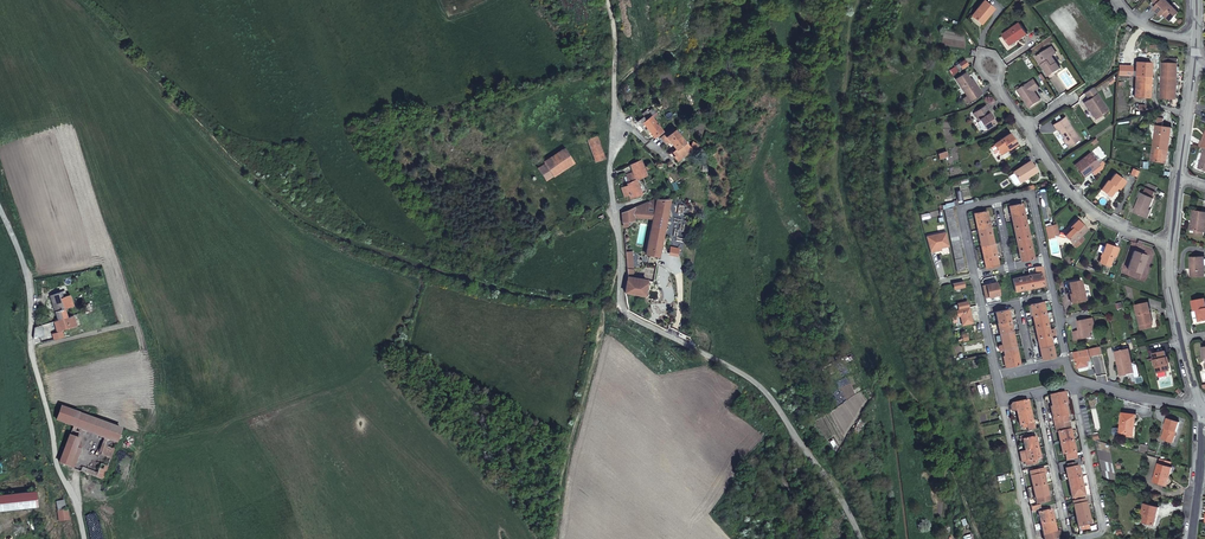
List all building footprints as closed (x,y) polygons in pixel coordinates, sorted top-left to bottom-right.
[(1165,0),(1156,0),(1154,2),(1158,7),(1154,10),(1161,18),(1163,15),(1170,22),(1178,14),(1165,0)] [(989,18),(995,10),(985,2),(973,17),(981,24),(988,16),(989,18)] [(1021,25),(1000,39),(1006,48),(1019,40),(1020,41),(1028,36),(1021,25)] [(1053,57),(1057,54),(1053,48),(1038,59),(1050,76),(1061,69),(1053,57)] [(1178,57),(1163,56),(1163,58),(1161,98),(1176,98),(1178,57)] [(1136,57),(1136,76),(1150,77),(1151,58),(1136,57)] [(975,84),(967,72),(958,79),(969,96),(972,101),(983,94),(979,88),(978,89),(975,84)] [(1150,77),(1136,76),(1135,97),(1149,97),(1150,77)] [(1034,81),(1021,91),(1024,96),(1022,98),(1030,109),(1041,101),(1034,92),(1035,91),(1036,92),(1040,90),(1034,81)] [(1094,88),(1086,93),(1090,99),(1085,102),(1096,118),(1108,110),(1094,88)] [(972,101),(969,96),(964,99),(967,104),(972,101)] [(987,106),(975,114),(980,121),(981,120),(987,129),(996,124),(990,114),(991,113),(987,106)] [(655,138),(663,131),(658,125),(650,116),(645,119),(642,117),(640,119),(638,120),(636,121),(639,125),(640,126),(641,126),(645,131),(645,130),(647,129),(653,135),(655,138)] [(1069,146),(1081,138),(1070,122),(1069,123),(1065,118),(1055,125),(1058,131),(1059,130),(1066,140),(1065,141),(1069,146)] [(1154,146),(1169,148),(1172,128),(1162,127),(1163,120),(1158,119),(1154,146)] [(693,150),(698,143),(692,141),(689,146),(685,141),(684,142),(674,130),(665,137),(663,134),(659,137),(665,145),(669,142),(675,149),(678,153),(674,156),(673,157),(676,161),(690,150),(693,150)] [(1010,136),(994,146),(995,146),(1000,154),(1000,155),(1007,150),(1008,151),(1016,146),(1010,136)] [(596,143),(591,145),(595,155),(603,152),(602,148),(600,142),(596,143)] [(995,146),(991,149),(996,156),(998,156),(1000,154),(995,146)] [(1167,163),(1169,148),(1154,146),(1153,150),(1152,160),(1167,163)] [(538,168),(545,179),(549,176),(572,160),(563,149),(548,161),(544,163),(538,168)] [(605,157),(603,152),(595,155),(597,161),(605,157)] [(1090,153),(1075,164),(1084,176),(1099,164),(1090,153)] [(629,199),(641,194),(640,192),(638,187),(636,181),(651,173),(645,158),(638,161),(627,165),(630,172),(626,174),(629,183),(621,187),(625,198),(628,196),(629,199)] [(1031,161),(1014,172),(1022,182),(1038,171),(1031,161)] [(655,163),(649,165),(651,171),(658,169),(655,163)] [(1125,182),(1114,174),(1108,181),(1107,180),(1100,188),(1109,196),(1115,187),(1117,189),(1120,185),(1121,186),(1125,182)] [(1151,204),(1153,198),(1152,198),(1154,192),(1145,189),(1143,195),(1142,194),(1134,212),(1146,217),(1151,204)] [(657,198),(656,199),(655,203),(652,218),(650,230),(645,254),(658,256),(664,223),(669,199),(664,198),(657,198)] [(632,208),(632,217),(645,218),(652,218),(655,203),(656,199),(649,201),(632,208)] [(1009,205),(1013,222),(1025,220),(1022,202),(1009,205)] [(621,222),(621,225),(624,225),(624,222),(632,221),(632,217),(632,208),(621,213),(621,222)] [(973,212),(978,231),(990,228),(986,210),(973,212)] [(1195,210),(1193,220),(1196,221),(1195,229),(1204,231),(1204,212),(1195,210)] [(1016,237),(1016,239),(1029,236),(1026,223),(1025,220),(1013,222),(1016,237)] [(1071,244),(1076,239),(1085,229),(1077,221),(1070,229),(1070,230),(1064,237),(1071,244)] [(978,231),(981,246),(994,244),(990,228),(978,231)] [(1019,250),(1031,247),(1029,236),(1016,239),(1019,250)] [(625,287),(625,293),(643,296),(646,280),(631,278),(629,244),(622,245),(623,263),(625,287)] [(983,257),(996,254),(994,244),(981,246),(983,257)] [(1099,263),(1109,266),(1113,254),(1115,249),(1115,248),(1104,244),(1100,253),(1102,253),(1099,263)] [(1033,258),(1031,247),(1019,250),(1019,252),(1015,253),(1017,261),(1033,258)] [(1148,256),(1134,251),(1128,269),(1140,273),(1143,265),(1145,265),(1148,256)] [(998,266),(996,254),(983,257),(984,261),(986,268),(998,266)] [(1191,257),(1191,268),(1193,268),(1193,277),(1204,276),(1204,257),(1191,257)] [(1032,288),(1043,285),(1046,285),(1043,272),(1029,275),(1032,288)] [(1024,276),(1018,278),(1021,290),(1026,289),(1024,276)] [(999,282),(997,282),(999,294),(1015,291),(1013,279),(999,282)] [(1079,279),(1069,281),(1070,286),(1073,301),(1084,299),(1079,279)] [(997,282),(982,285),(985,297),(999,294),(997,282)] [(56,319),(66,317),(63,308),(72,306),(69,295),(62,297),(60,291),(53,293),(55,302),(52,303),(56,319)] [(1193,299),(1195,309),(1197,308),(1200,319),(1204,318),(1204,297),(1193,299)] [(1134,304),(1140,324),(1152,321),(1150,316),(1149,316),(1148,311),(1149,311),(1146,300),(1134,304)] [(1030,304),(1032,315),(1045,313),(1043,302),(1030,304)] [(995,312),(998,323),(1010,320),(1008,309),(995,312)] [(1032,315),(1042,359),(1054,356),(1049,335),(1055,334),(1053,328),(1048,329),(1045,313),(1032,315)] [(66,317),(56,319),(59,329),(75,325),(72,316),(66,317)] [(1096,328),(1094,319),(1080,322),(1081,330),(1076,331),(1077,340),(1093,337),(1092,329),(1096,328)] [(1010,320),(998,323),(998,324),(1000,334),(1012,331),(1010,320)] [(43,323),(34,326),(34,334),(33,338),(43,335),(43,323)] [(1016,348),(1012,331),(1000,334),(1002,345),(1000,345),(1001,349),(1003,349),(1004,350),(1016,348)] [(1100,346),(1100,347),(1085,350),(1075,352),(1078,368),(1089,366),(1088,362),(1091,362),(1090,356),(1102,354),(1100,346)] [(1019,364),(1016,348),(1004,350),(1006,361),(1007,366),(1019,364)] [(1123,374),(1134,371),(1133,367),(1128,348),(1115,351),(1117,361),(1120,360),(1123,374)] [(1164,350),(1152,353),(1157,372),(1169,369),(1164,350)] [(1089,366),(1078,368),(1079,372),(1093,369),(1091,362),(1088,362),(1089,366)] [(1052,406),(1064,403),(1062,392),(1049,395),(1052,406)] [(1016,409),(1017,413),(1030,411),(1027,400),(1015,403),(1016,409)] [(1057,424),(1062,423),(1061,416),(1067,414),(1064,403),(1052,406),(1054,417),(1053,417),(1054,425),(1057,424)] [(109,425),(61,407),(57,419),(73,426),(66,443),(64,442),(63,446),(65,448),(60,463),(73,468),(77,455),(74,453),(79,439),(77,438),(80,429),(94,434),(103,438),(106,439),(97,463),(100,464),(97,473),(96,477),(102,479),(114,448),(120,429),(109,425)] [(1030,411),(1017,413),(1019,425),(1021,424),(1026,423),(1032,422),(1030,411)] [(1061,416),(1062,423),(1068,422),(1070,421),(1068,416),(1067,416),(1067,414),(1061,416)] [(1120,436),(1129,437),(1129,435),(1134,436),(1135,428),(1134,428),(1135,416),(1123,414),(1120,436)] [(1173,444),(1180,425),(1168,421),(1165,431),(1166,431),(1163,441),(1173,444)] [(1059,443),(1072,440),(1070,431),(1068,422),(1062,423),(1057,424),(1059,431),(1057,432),(1059,443)] [(1025,450),(1037,447),(1035,436),(1033,437),(1032,434),(1025,436),(1025,439),(1023,439),(1025,450)] [(1076,458),(1072,440),(1059,443),(1062,454),(1064,453),(1065,460),(1076,458)] [(1025,450),(1019,451),(1022,462),(1025,462),(1025,465),(1034,463),(1033,460),(1040,458),(1037,447),(1025,450)] [(1170,469),(1172,464),(1161,460),(1159,465),(1170,469)] [(1067,480),(1080,477),(1077,466),(1075,466),(1074,462),(1066,464),(1067,468),(1065,468),(1067,480)] [(1173,469),(1170,469),(1159,465),(1154,483),(1168,487),(1173,469)] [(1033,487),(1045,484),(1043,473),(1045,473),(1043,468),(1030,471),(1033,487)] [(1082,486),(1080,477),(1067,480),(1071,498),(1084,495),(1082,486)] [(1049,501),(1045,484),(1033,487),(1036,503),(1049,501)] [(1075,516),(1088,514),(1084,498),(1072,500),(1073,505),(1075,516)] [(64,509),(63,500),(55,501),(57,511),(61,510),(64,509)] [(1041,504),(1030,506),(1032,512),(1038,511),(1041,524),(1053,521),(1051,510),(1048,510),(1048,508),(1042,509),(1041,504)] [(1155,525),(1159,509),(1147,505),(1144,513),(1146,514),(1144,522),(1155,525)] [(61,510),(57,511),(58,520),(67,519),(66,510),(61,510)] [(1090,524),(1088,514),(1075,516),(1077,527),(1079,527),(1080,529),(1088,527),(1088,525),(1090,524)] [(1053,521),(1041,524),(1034,525),(1035,530),(1042,529),(1044,538),(1055,538),(1061,538),(1059,531),(1055,531),(1053,521)]
